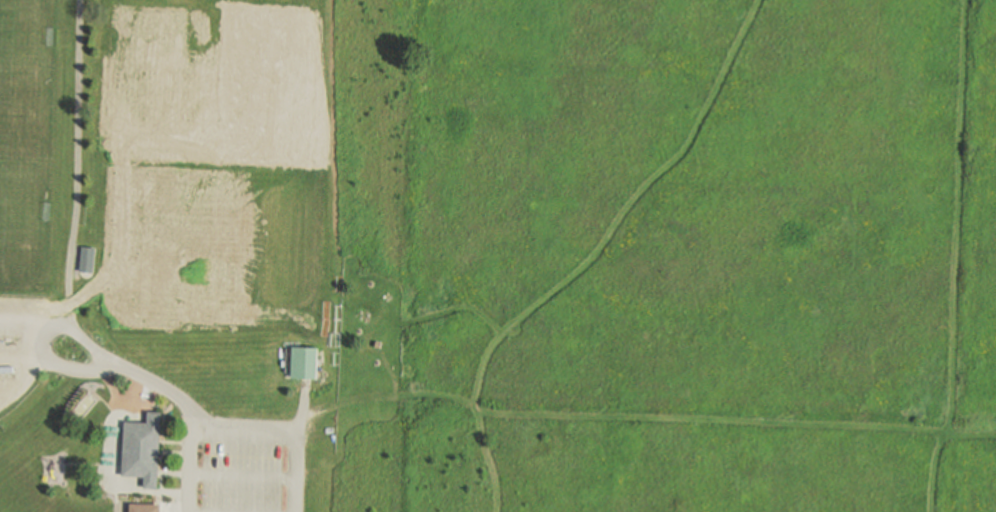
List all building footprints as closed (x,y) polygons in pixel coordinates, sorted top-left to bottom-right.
[(82,247),(96,248),(93,273),(80,272),(82,247)] [(317,347),(316,378),(291,377),(292,346),(317,347)] [(162,412),(157,488),(144,487),(144,476),(122,474),(125,421),(147,422),(148,412),(162,412)]
